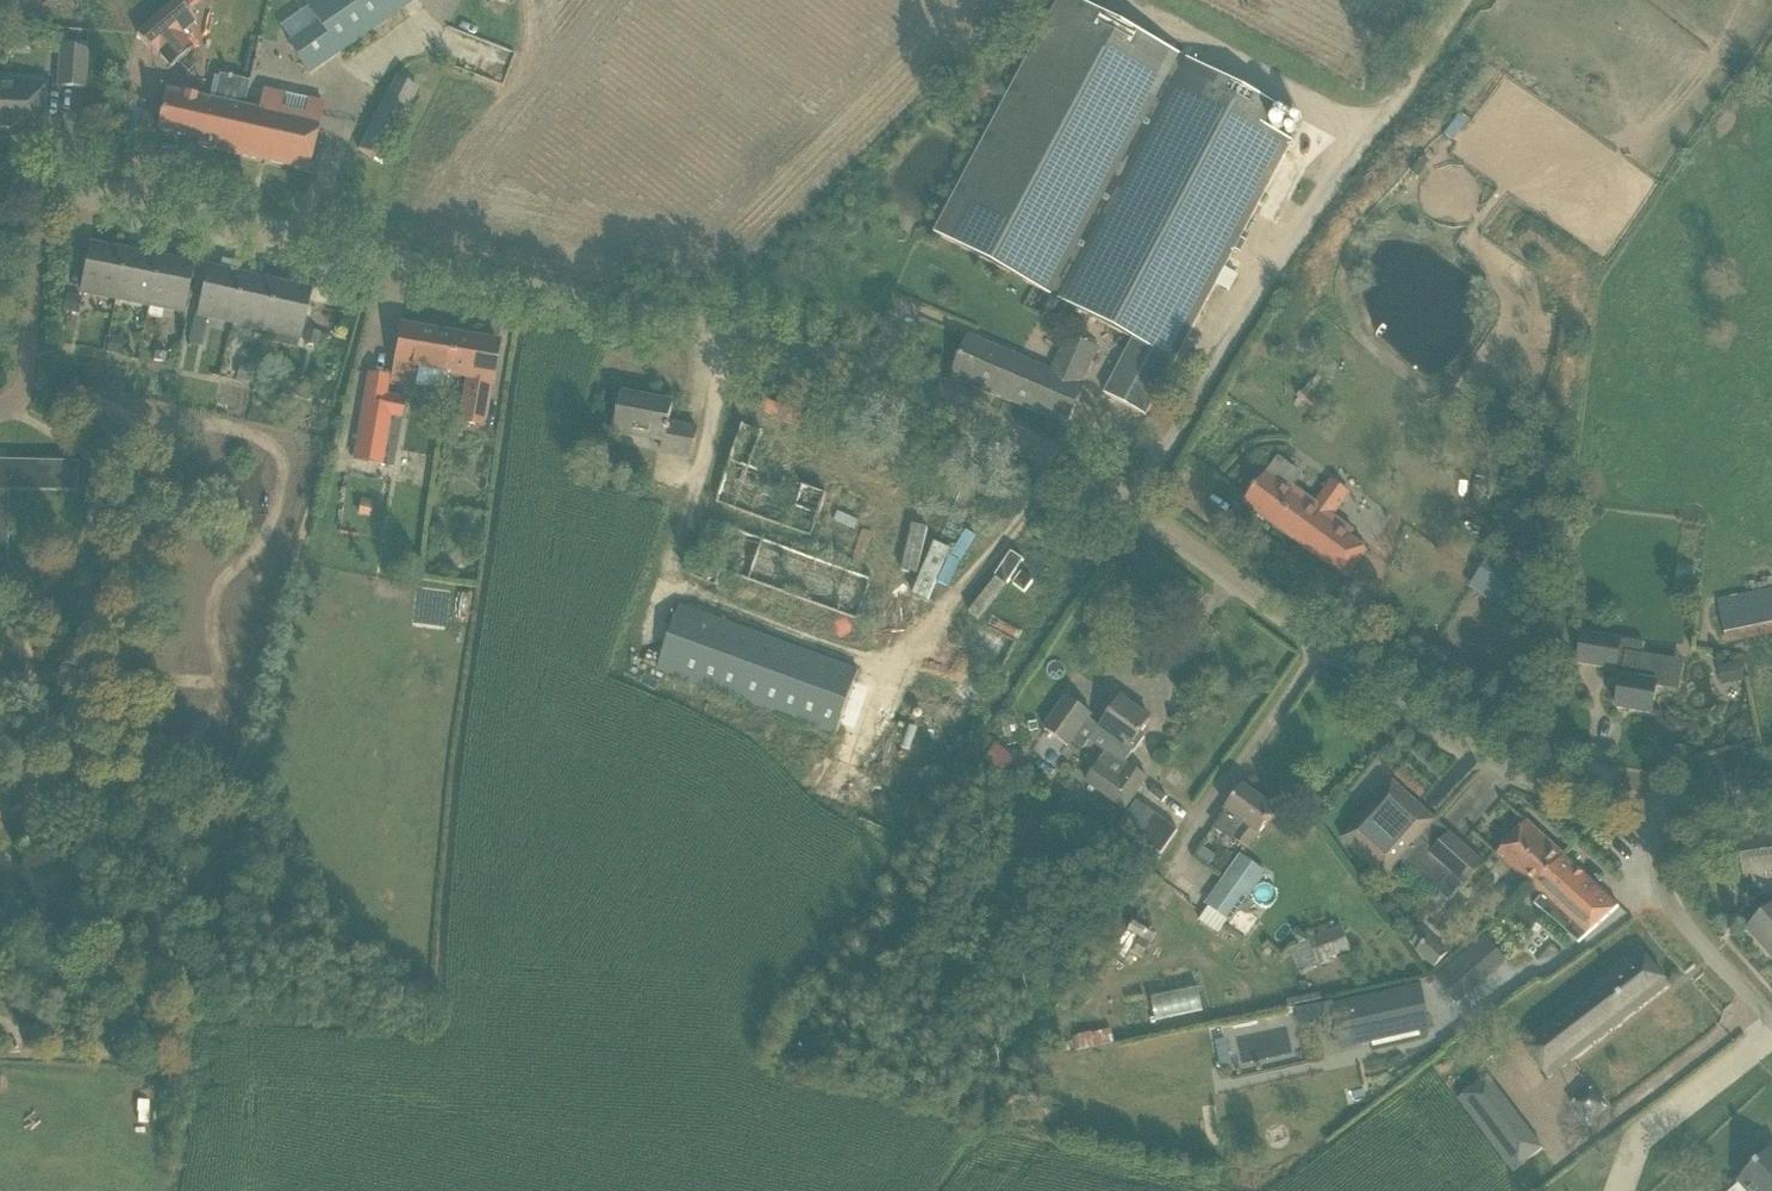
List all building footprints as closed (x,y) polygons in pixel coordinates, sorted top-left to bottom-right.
[(136,34),(156,56),(159,53),(172,68),(194,48),(182,34),(197,21),(178,0),(175,0),(136,34)] [(289,41),(311,73),(340,53),(415,0),(309,0),(306,2),(308,6),(318,20),(292,39),(289,41)] [(935,233),(1056,298),(1184,57),(1077,0),(1059,0),(935,233)] [(9,16),(8,24),(24,25),(24,17),(9,16)] [(12,30),(11,46),(31,47),(32,31),(12,30)] [(87,50),(61,48),(58,85),(84,87),(87,50)] [(1184,57),(1056,298),(1134,339),(1105,394),(1145,416),(1292,141),(1264,126),(1275,106),(1184,57)] [(381,160),(392,139),(418,88),(396,76),(358,149),(381,160)] [(0,81),(0,131),(10,132),(9,135),(42,137),(44,113),(46,84),(0,81)] [(236,140),(233,155),(307,170),(323,99),(307,96),(304,110),(280,104),(283,90),(265,86),(260,111),(243,107),(236,140)] [(198,146),(233,155),(243,107),(166,90),(157,130),(199,139),(198,146)] [(115,298),(124,251),(90,244),(85,268),(80,291),(115,298)] [(124,251),(115,298),(149,305),(158,258),(139,254),(139,255),(130,253),(130,252),(124,251)] [(164,259),(158,258),(149,305),(183,311),(188,288),(193,264),(173,261),(173,262),(164,260),(164,259)] [(232,322),(243,275),(208,268),(203,291),(197,314),(232,322)] [(248,277),(243,275),(232,322),(265,330),(276,283),(257,279),(257,280),(248,278),(248,277)] [(282,284),(276,283),(265,330),(300,337),(305,314),(310,291),(291,286),(291,288),(282,285),(282,284)] [(67,296),(64,312),(79,315),(82,299),(67,296)] [(449,373),(455,335),(453,335),(453,336),(405,328),(405,327),(403,326),(398,350),(393,379),(415,383),(418,368),(449,373)] [(191,329),(189,342),(203,345),(205,331),(191,329)] [(307,330),(304,343),(318,346),(321,333),(307,330)] [(1050,371),(1033,364),(971,337),(963,356),(953,377),(996,396),(997,396),(1064,425),(1064,426),(1066,426),(1084,385),(1083,385),(1099,348),(1067,333),(1050,371)] [(455,335),(449,373),(468,376),(460,422),(482,426),(497,343),(495,342),(495,343),(456,336),(455,335)] [(110,337),(107,352),(121,355),(124,340),(110,337)] [(156,352),(154,360),(166,363),(167,355),(156,352)] [(251,381),(255,365),(240,362),(236,378),(251,381)] [(370,373),(364,411),(392,416),(401,417),(405,396),(386,393),(389,376),(370,373)] [(623,394),(619,418),(617,429),(665,438),(662,453),(691,458),(697,428),(669,423),(672,403),(651,399),(651,402),(624,397),(625,395),(623,394)] [(363,414),(355,459),(384,464),(392,416),(364,411),(363,414)] [(731,460),(715,503),(718,504),(810,538),(818,517),(826,494),(804,486),(810,469),(814,458),(816,451),(763,432),(744,425),(735,447),(731,460)] [(1539,453),(1536,473),(1550,475),(1553,454),(1541,452),(1541,454),(1539,453)] [(7,586),(10,491),(78,492),(79,462),(0,460),(0,586),(7,586)] [(1292,493),(1285,489),(1265,474),(1244,504),(1346,579),(1360,560),(1366,550),(1349,537),(1353,531),(1332,515),(1349,493),(1332,481),(1315,503),(1295,488),(1292,493)] [(360,497),(358,512),(369,514),(372,499),(360,497)] [(921,562),(932,515),(917,511),(905,558),(921,562)] [(804,554),(709,519),(695,560),(856,617),(870,577),(804,554)] [(929,599),(952,548),(937,542),(915,593),(929,599)] [(1473,583),(1510,608),(1528,581),(1491,556),(1473,583)] [(1717,600),(1727,643),(1771,633),(1771,588),(1717,600)] [(835,733),(857,669),(679,605),(656,668),(835,733)] [(1581,639),(1577,663),(1616,669),(1616,665),(1623,666),(1621,680),(1617,707),(1652,714),(1656,690),(1656,686),(1662,687),(1667,659),(1646,655),(1644,655),(1645,644),(1582,633),(1581,639)] [(1740,663),(1719,667),(1722,684),(1744,680),(1740,663)] [(1066,695),(1043,728),(1070,748),(1073,744),(1090,720),(1094,715),(1066,695)] [(1106,753),(1085,782),(1126,811),(1149,778),(1126,762),(1134,751),(1135,752),(1147,736),(1141,732),(1150,720),(1120,698),(1106,717),(1099,727),(1116,739),(1106,753)] [(1016,718),(1001,722),(1006,739),(1020,735),(1016,718)] [(1393,782),(1342,839),(1385,879),(1402,860),(1404,862),(1403,863),(1435,892),(1451,874),(1465,887),(1484,865),(1449,833),(1433,851),(1423,841),(1439,823),(1393,782)] [(1229,806),(1225,810),(1244,823),(1233,838),(1248,849),(1254,840),(1276,856),(1287,840),(1285,839),(1295,826),(1275,812),(1276,811),(1243,786),(1229,806)] [(1136,801),(1120,824),(1140,839),(1156,816),(1136,801)] [(1535,888),(1564,856),(1526,822),(1510,840),(1497,854),(1535,888)] [(1740,835),(1745,875),(1771,871),(1771,830),(1740,835)] [(1204,847),(1197,856),(1210,865),(1216,855),(1204,847)] [(1241,856),(1217,889),(1241,906),(1265,874),(1256,867),(1241,856)] [(1539,899),(1534,905),(1576,944),(1583,938),(1618,906),(1587,877),(1575,866),(1564,856),(1535,888),(1542,895),(1539,899)] [(1247,899),(1239,909),(1245,914),(1253,903),(1247,899)] [(1747,930),(1771,958),(1771,907),(1747,930)] [(1299,946),(1290,949),(1299,972),(1319,963),(1351,951),(1340,926),(1312,937),(1309,938),(1310,941),(1299,946)] [(1447,953),(1429,937),(1417,951),(1435,967),(1447,953)] [(1484,937),(1437,977),(1458,1002),(1505,961),(1484,937)] [(1552,1081),(1669,987),(1641,952),(1524,1045),(1552,1081)] [(1421,984),(1331,1003),(1342,1049),(1430,1028),(1421,984)] [(1461,1104),(1476,1123),(1505,1100),(1490,1081),(1461,1104)] [(1591,1081),(1568,1099),(1587,1124),(1611,1106),(1591,1081)] [(1517,1175),(1546,1152),(1532,1133),(1502,1156),(1517,1175)] [(1739,1182),(1747,1190),(1771,1190),(1771,1150),(1739,1182)]
